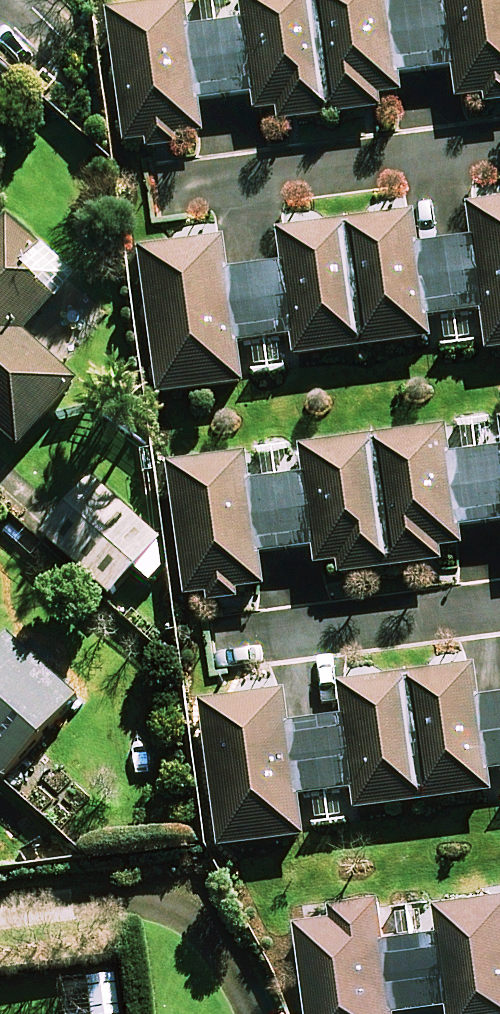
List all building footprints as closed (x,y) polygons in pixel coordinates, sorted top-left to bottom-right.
[(110,14),(128,149),(146,147),(147,156),(178,152),(177,143),(209,139),(204,106),(254,99),(256,117),(282,114),(284,129),(381,116),(379,100),(407,96),(405,79),(459,72),(463,105),(489,102),(490,113),(499,112),(499,0),(448,0),(449,2),(391,9),(390,0),(247,0),(250,22),(192,30),(189,4),(110,14)] [(168,399),(243,389),(238,346),(292,338),(295,361),(431,343),(428,319),(483,311),(489,356),(499,355),(499,204),(467,208),(472,243),(421,250),(417,218),(278,236),(282,266),(227,274),(223,241),(148,251),(168,399)] [(11,226),(0,238),(0,434),(20,452),(78,387),(26,339),(75,284),(11,226)] [(170,470),(188,605),(206,603),(207,612),(238,608),(237,599),(269,595),(264,561),(314,555),(315,569),(338,566),(340,585),(447,571),(444,552),(467,549),(465,535),(499,530),(499,459),(451,465),(447,433),(306,452),(310,478),(252,486),(249,460),(170,470)] [(157,543),(91,483),(42,537),(113,601),(138,574),(151,586),(162,574),(157,543)] [(13,644),(0,657),(0,780),(6,785),(79,705),(13,644)] [(225,851),(300,841),(295,802),(349,795),(352,817),(488,799),(485,775),(499,773),(499,704),(478,706),(473,672),(335,690),(339,723),(284,730),(280,697),(205,707),(225,851)] [(305,919),(318,1013),(402,1013),(402,1009),(454,1002),(456,1013),(499,1013),(499,894),(442,901),(446,932),(388,940),(382,900),(335,906),(336,915),(305,919)] [(119,981),(93,983),(94,1013),(120,1013),(119,981)]
